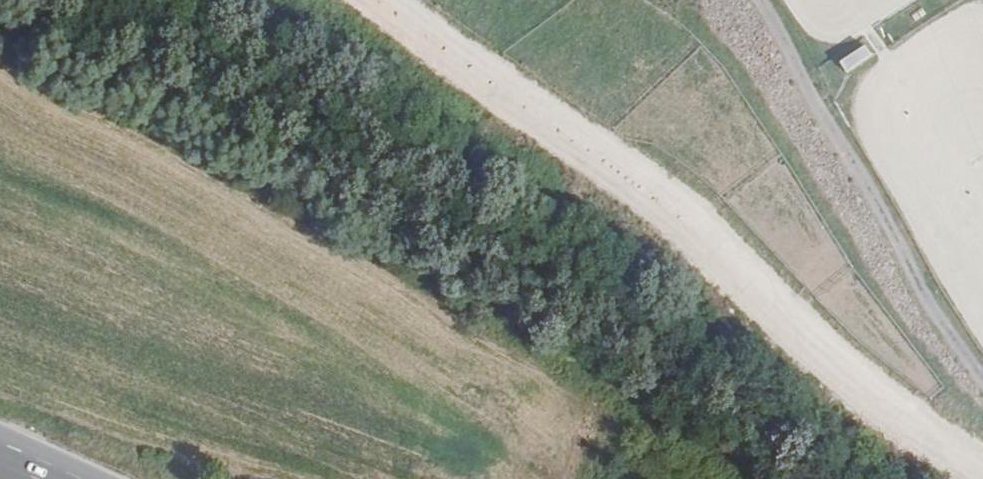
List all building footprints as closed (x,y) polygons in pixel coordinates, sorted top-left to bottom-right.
[(839,60),(846,73),(873,58),(866,45),(839,60)]
